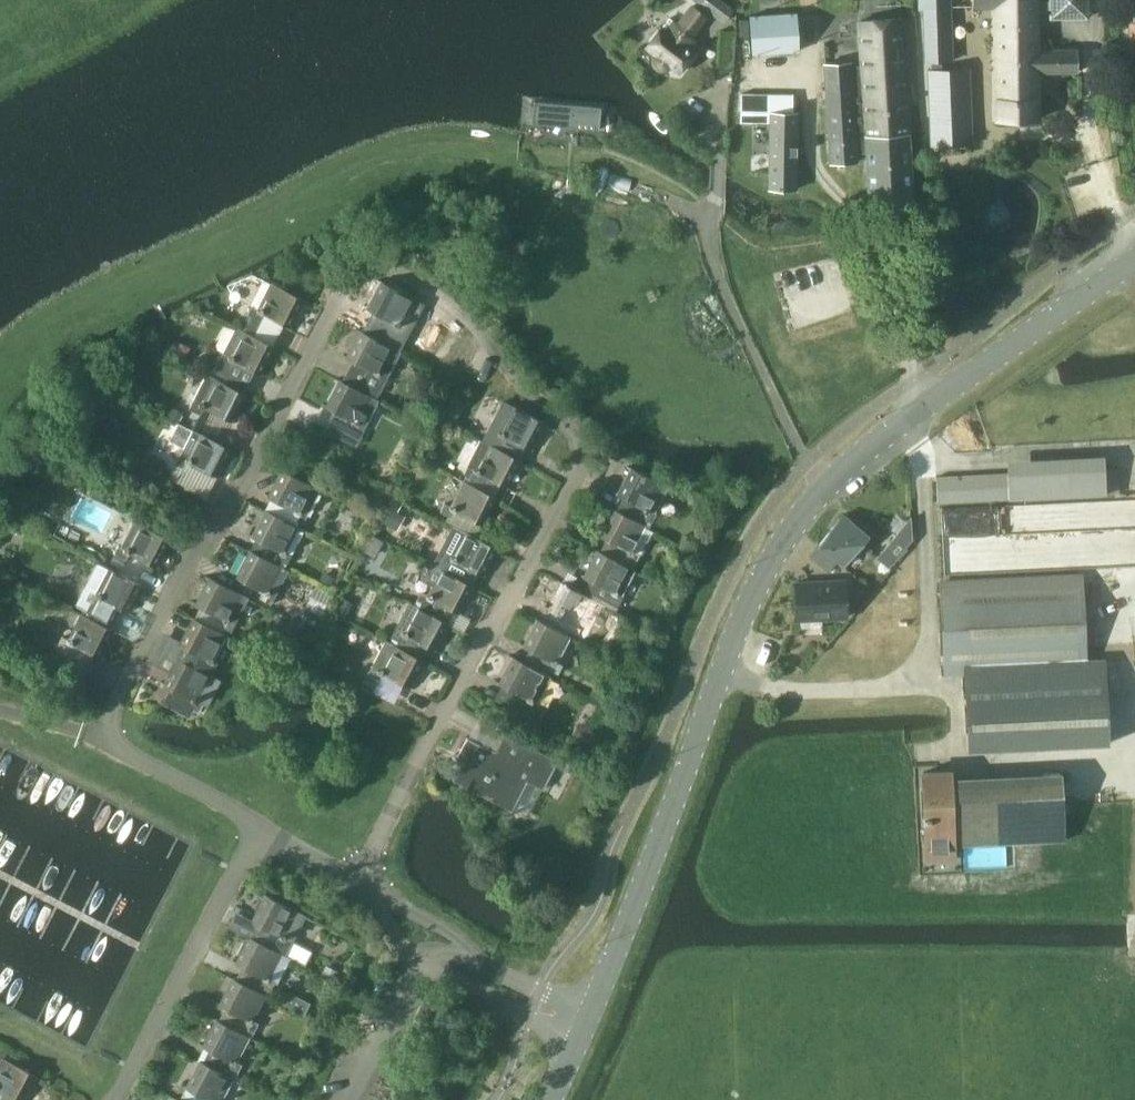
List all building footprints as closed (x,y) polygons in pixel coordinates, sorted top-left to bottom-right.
[(723,23),(735,8),(724,0),(693,0),(723,23)] [(972,7),(994,7),(996,118),(1039,118),(1039,72),(1078,72),(1078,49),(1038,49),(1038,0),(972,0),(972,7)] [(1050,14),(1089,15),(1089,0),(1051,0),(1050,14)] [(671,68),(679,74),(696,52),(690,48),(697,40),(693,37),(707,19),(691,6),(677,24),(674,22),(667,31),(662,28),(646,49),(653,54),(653,60),(655,66),(660,70),(665,70),(671,68)] [(922,62),(932,61),(932,70),(928,70),(931,145),(972,144),(970,69),(942,70),(941,61),(952,61),(950,6),(920,7),(922,62)] [(742,21),(744,57),(792,54),(790,18),(742,21)] [(823,64),(826,104),(854,103),(854,113),(910,111),(904,20),(859,23),(862,70),(852,70),(851,62),(823,64)] [(595,134),(597,104),(531,99),(529,129),(595,134)] [(866,151),(866,152),(869,201),(913,199),(911,152),(911,133),(910,111),(854,113),(854,103),(826,104),(829,152),(830,163),(858,161),(857,152),(866,151)] [(795,189),(797,189),(797,152),(798,113),(770,113),(769,152),(769,189),(792,189),(795,189)] [(373,311),(362,330),(389,344),(396,332),(401,334),(406,326),(399,323),(412,297),(380,280),(366,308),(373,311)] [(252,305),(245,316),(278,334),(284,324),(290,327),(304,299),(271,282),(258,309),(252,305)] [(237,326),(217,364),(249,382),(254,372),(257,374),(272,346),(271,346),(278,334),(245,316),(238,327),(237,326)] [(352,361),(342,380),(368,394),(369,392),(378,397),(402,351),(389,344),(362,330),(360,329),(345,357),(352,361)] [(249,382),(217,364),(211,375),(212,376),(199,403),(193,400),(189,408),(200,414),(204,407),(231,421),(246,393),(243,392),(249,382)] [(379,400),(368,394),(342,380),(339,379),(324,406),(332,411),(323,429),(357,447),(363,435),(361,434),(379,400)] [(494,440),(491,444),(519,458),(525,446),(532,450),(546,423),(512,405),(498,431),(492,428),(487,436),(494,440)] [(176,463),(175,463),(169,476),(206,496),(216,476),(218,476),(232,448),(194,428),(176,463)] [(469,476),(466,481),(493,495),(500,483),(506,486),(520,459),(519,458),(491,444),(481,439),(464,473),(469,476)] [(1104,455),(1007,461),(1008,474),(1009,498),(1105,493),(1120,493),(1118,470),(1104,470),(1104,469),(1104,455)] [(622,497),(616,509),(643,523),(645,519),(651,522),(656,513),(649,509),(662,484),(630,467),(616,494),(622,497)] [(274,499),(269,511),(295,524),(297,520),(302,523),(307,514),(320,489),(282,468),(267,495),(274,499)] [(1006,472),(936,475),(937,503),(1008,499),(1006,472)] [(446,521),(453,525),(454,523),(469,532),(476,521),(482,524),(496,497),(493,495),(466,481),(463,479),(449,506),(444,502),(439,511),(448,516),(446,521)] [(947,504),(948,534),(987,533),(987,550),(972,550),(952,551),(953,566),(1134,559),(1134,497),(947,504)] [(709,509),(702,505),(698,513),(705,517),(709,509)] [(379,520),(394,529),(403,514),(388,506),(379,520)] [(605,538),(599,550),(629,566),(632,562),(634,563),(639,554),(641,555),(653,531),(644,527),(646,524),(643,523),(616,509),(613,508),(599,535),(605,538)] [(297,525),(295,524),(269,511),(265,509),(251,536),(284,552),(297,525)] [(869,535),(844,515),(819,546),(837,560),(844,566),(869,535)] [(879,556),(890,565),(912,538),(911,516),(879,556)] [(124,547),(119,544),(113,553),(125,561),(130,552),(157,566),(171,539),(137,521),(124,547)] [(453,525),(432,565),(441,570),(442,568),(470,584),(477,571),(483,575),(498,547),(469,532),(454,523),(453,525)] [(375,557),(384,541),(372,535),(364,550),(375,557)] [(811,557),(828,571),(837,560),(819,546),(811,557)] [(288,570),(282,567),(282,566),(250,549),(235,576),(267,593),(264,600),(270,603),(275,596),(288,570)] [(597,549),(582,577),(589,580),(583,592),(593,597),(592,598),(608,607),(612,601),(618,604),(636,570),(629,566),(599,550),(597,549)] [(286,563),(291,555),(284,552),(280,560),(286,563)] [(84,609),(82,613),(112,628),(122,608),(128,611),(142,584),(97,562),(75,605),(84,609)] [(421,591),(413,603),(416,605),(446,621),(453,609),(458,613),(473,585),(470,584),(442,568),(441,570),(432,565),(430,563),(421,580),(431,587),(427,594),(421,591)] [(965,672),(968,750),(1107,744),(1104,666),(1084,666),(1080,575),(941,581),(945,673),(965,672)] [(250,598),(241,593),(209,576),(195,603),(222,618),(219,624),(231,632),(250,598)] [(554,612),(548,624),(569,635),(575,638),(577,633),(581,636),(586,626),(579,623),(592,598),(593,597),(583,592),(561,580),(546,608),(554,612)] [(844,580),(795,582),(796,618),(846,616),(844,580)] [(397,639),(394,644),(420,658),(428,646),(434,649),(448,622),(446,621),(416,605),(413,603),(410,602),(391,636),(397,639)] [(114,629),(112,628),(82,613),(80,612),(67,638),(62,636),(46,665),(57,671),(61,664),(81,675),(93,654),(100,657),(114,629)] [(165,633),(157,647),(210,673),(216,662),(211,659),(225,633),(193,616),(180,640),(165,633)] [(528,649),(522,661),(549,676),(552,671),(557,674),(562,665),(555,661),(569,635),(548,624),(537,617),(522,645),(528,649)] [(420,658),(394,644),(386,639),(372,665),(366,673),(371,676),(368,683),(396,697),(403,684),(409,688),(424,660),(420,658)] [(210,673),(157,647),(148,662),(168,673),(162,684),(169,688),(163,698),(189,714),(192,708),(198,712),(203,704),(207,706),(221,679),(210,673)] [(552,677),(549,676),(522,661),(512,655),(497,683),(524,698),(518,710),(535,719),(538,713),(534,710),(552,677)] [(465,756),(453,780),(512,810),(528,781),(542,788),(556,760),(504,733),(495,751),(471,739),(463,755),(465,756)] [(950,778),(949,770),(921,771),(924,814),(923,814),(923,822),(928,822),(930,859),(954,858),(953,844),(1064,839),(1061,772),(950,778)] [(249,935),(281,952),(287,955),(307,915),(298,910),(265,894),(252,921),(255,922),(249,935)] [(241,966),(235,979),(265,994),(266,994),(273,982),(267,979),(281,952),(249,935),(235,962),(241,966)] [(225,1007),(219,1019),(249,1035),(252,1036),(258,1023),(252,1019),(265,994),(235,979),(232,977),(219,1004),(225,1007)] [(208,1049),(202,1061),(232,1076),(231,1078),(235,1080),(242,1065),(235,1061),(249,1035),(219,1019),(216,1018),(202,1045),(208,1049)] [(17,1099),(19,1099),(23,1099),(36,1073),(4,1057),(0,1064),(0,1099),(16,1099),(17,1099)] [(180,1099),(182,1099),(220,1099),(231,1078),(232,1076),(202,1061),(200,1059),(185,1087),(186,1087),(180,1099)]
